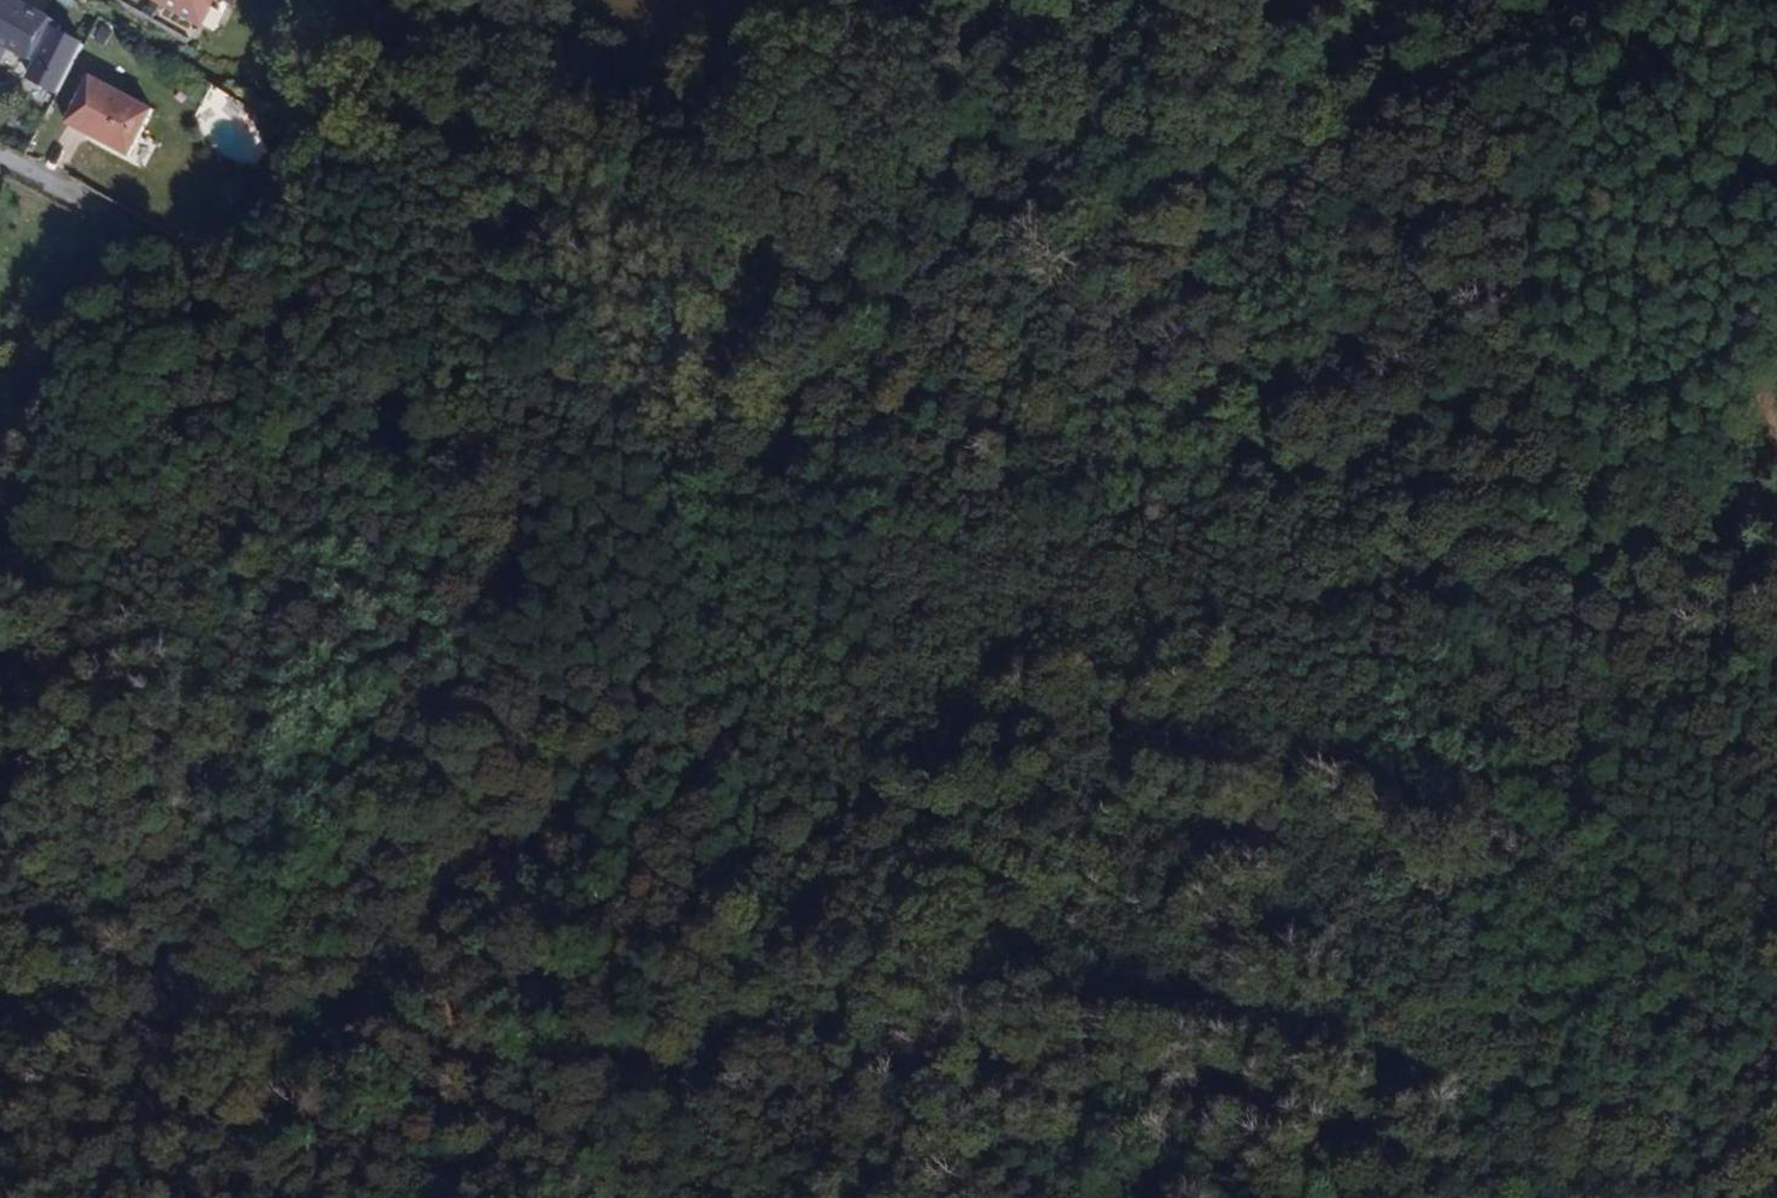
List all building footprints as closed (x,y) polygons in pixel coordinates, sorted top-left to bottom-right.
[(29,60),(19,80),(55,96),(83,34),(9,0),(0,0),(0,46),(29,60)] [(202,25),(214,0),(151,0),(202,25)] [(65,95),(129,127),(154,79),(88,48),(65,95)]
